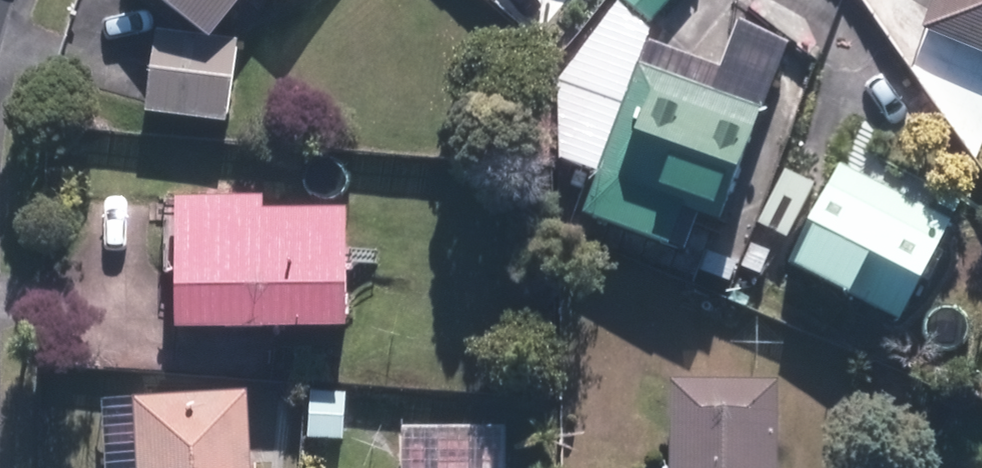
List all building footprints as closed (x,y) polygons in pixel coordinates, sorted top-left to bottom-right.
[(210,39),(241,0),(159,0),(210,39)] [(675,0),(623,0),(653,26),(675,0)] [(923,24),(981,47),(981,0),(933,0),(923,24)] [(719,70),(648,43),(581,217),(682,255),(697,216),(719,224),(787,44),(737,25),(719,70)] [(155,37),(144,114),(225,125),(236,48),(155,37)] [(952,222),(841,165),(788,266),(900,323),(952,222)] [(172,215),(174,332),(345,329),(343,212),(265,213),(265,197),(176,198),(176,215),(172,215)] [(776,381),(669,382),(669,467),(776,467),(776,381)] [(310,440),(342,442),(346,394),(314,391),(310,440)] [(248,394),(132,399),(135,467),(251,467),(248,394)] [(509,429),(401,430),(401,467),(510,467),(509,429)]
